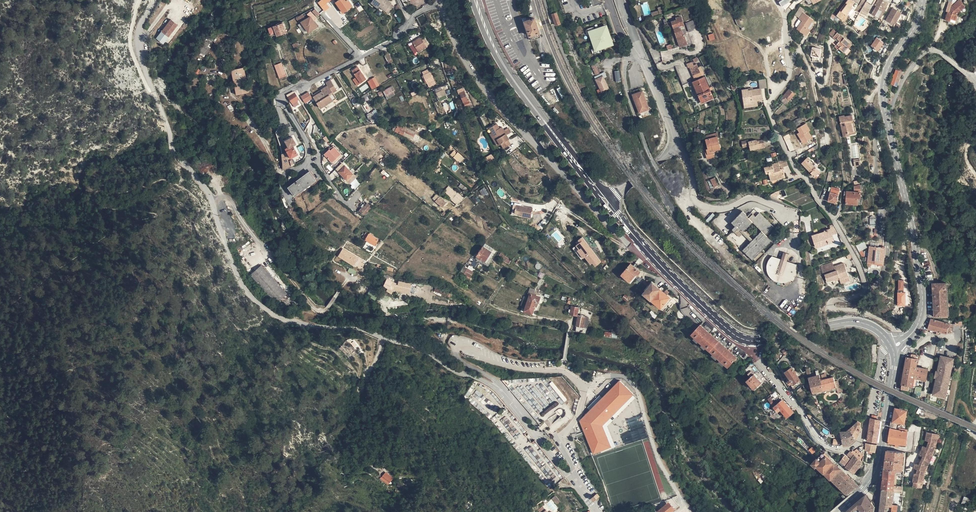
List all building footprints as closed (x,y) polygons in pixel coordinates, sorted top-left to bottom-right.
[(329,0),(321,6),(323,9),(331,3),(329,0)] [(344,14),(349,10),(353,8),(347,0),(343,0),(341,1),(340,0),(337,0),(335,1),(337,5),(335,7),(340,12),(342,11),(344,14)] [(373,2),(383,10),(389,15),(394,8),(391,5),(391,4),(386,0),(374,0),(373,2)] [(858,12),(854,10),(858,4),(853,0),(846,0),(836,14),(843,19),(847,14),(854,19),(858,12)] [(881,15),(888,3),(886,2),(887,0),(877,0),(876,1),(877,2),(873,10),(881,15)] [(956,17),(955,16),(952,15),(953,13),(955,15),(956,15),(962,6),(955,1),(950,7),(949,10),(948,9),(949,6),(950,3),(946,2),(944,11),(948,12),(948,13),(946,12),(945,15),(949,16),(947,23),(953,24),(956,17)] [(383,10),(373,2),(371,4),(381,12),(383,10)] [(331,3),(323,9),(326,12),(326,13),(334,7),(331,3)] [(895,22),(902,9),(894,4),(887,17),(895,22)] [(800,16),(805,10),(801,7),(796,14),(800,16)] [(321,16),(324,13),(319,8),(316,11),(317,12),(321,16)] [(814,17),(805,10),(800,16),(799,17),(802,19),(796,27),(806,34),(810,28),(809,28),(815,20),(813,19),(814,17)] [(744,12),(741,12),(739,13),(737,16),(737,18),(738,21),(740,23),(742,24),(745,24),(747,22),(748,20),(749,17),(748,15),(746,13),(744,12)] [(298,22),(308,17),(306,13),(296,18),(298,22)] [(556,13),(552,14),(556,26),(560,24),(556,13)] [(540,29),(535,14),(530,15),(522,18),(523,20),(528,34),(540,29)] [(687,39),(686,35),(682,25),(685,24),(682,15),(677,17),(678,19),(672,22),(681,46),(689,43),(687,39)] [(697,17),(687,21),(689,27),(699,23),(697,17)] [(170,44),(184,24),(177,19),(163,39),(170,44)] [(319,29),(313,19),(304,24),(310,34),(319,29)] [(279,27),(276,28),(278,36),(279,38),(284,36),(282,32),(287,30),(285,26),(284,23),(278,25),(279,27)] [(597,48),(601,47),(613,43),(614,40),(612,34),(611,34),(610,32),(611,31),(608,24),(606,23),(595,27),(591,29),(592,33),(591,33),(592,38),(594,37),(595,40),(593,41),(595,45),(596,45),(597,48)] [(276,28),(270,30),(273,38),(276,36),(278,36),(276,28)] [(844,52),(848,47),(846,45),(849,41),(837,31),(833,36),(835,38),(832,42),(835,44),(834,45),(837,48),(838,47),(844,52)] [(877,51),(884,43),(877,37),(870,45),(877,51)] [(812,47),(810,56),(819,58),(822,49),(812,47)] [(696,77),(703,74),(700,66),(698,62),(695,63),(693,60),(688,62),(690,67),(691,66),(696,77)] [(284,65),(277,68),(282,80),(289,77),(284,65)] [(685,84),(691,81),(684,66),(677,66),(685,84)] [(358,77),(361,83),(367,80),(359,67),(354,71),(358,77)] [(596,78),(597,78),(604,74),(605,76),(608,75),(605,70),(595,76),(596,78)] [(897,86),(900,72),(895,71),(891,85),(897,86)] [(240,73),(242,98),(252,96),(251,94),(249,88),(249,85),(248,82),(248,77),(248,74),(249,72),(240,73)] [(423,75),(427,83),(434,80),(430,72),(429,72),(424,75),(423,75)] [(604,74),(597,78),(601,86),(604,91),(610,88),(605,76),(604,74)] [(716,96),(706,75),(695,81),(704,101),(716,96)] [(375,79),(370,81),(374,89),(379,87),(375,79)] [(339,91),(333,81),(328,83),(329,86),(323,90),(324,92),(316,97),(322,108),(335,101),(331,95),(339,91)] [(390,93),(396,90),(394,86),(385,91),(389,98),(392,97),(390,93)] [(444,95),(441,87),(435,90),(438,98),(444,95)] [(764,98),(762,87),(754,88),(749,89),(749,87),(743,88),(744,95),(745,103),(754,102),(754,99),(759,99),(764,98)] [(796,93),(791,87),(783,95),(788,100),(796,93)] [(463,89),(460,90),(464,102),(466,102),(467,106),(473,105),(471,100),(470,101),(465,90),(464,91),(463,89)] [(640,110),(649,107),(643,90),(633,93),(640,110)] [(304,98),(307,104),(315,99),(311,93),(304,98)] [(295,105),(302,100),(298,94),(290,98),(295,105)] [(844,114),(843,113),(839,115),(844,134),(849,133),(848,131),(854,130),(851,121),(854,120),(852,112),(844,114)] [(377,125),(373,114),(367,116),(369,123),(370,126),(375,125),(377,125)] [(505,127),(502,121),(492,126),(502,145),(506,143),(508,148),(515,144),(512,139),(513,139),(507,126),(505,127)] [(812,129),(808,122),(803,124),(799,127),(802,131),(800,132),(803,137),(807,135),(809,139),(814,136),(811,130),(812,129)] [(409,138),(412,133),(403,128),(403,126),(399,124),(397,124),(395,129),(397,130),(397,132),(409,138)] [(548,151),(554,147),(544,134),(543,133),(542,134),(541,135),(539,136),(539,138),(539,139),(548,151)] [(788,134),(783,136),(789,152),(794,150),(788,134)] [(718,135),(711,138),(712,140),(708,142),(710,148),(708,149),(711,158),(717,156),(715,150),(722,148),(718,135)] [(290,153),(283,156),(285,171),(294,168),(292,161),(293,160),(293,159),(292,157),(299,153),(297,148),(295,149),(294,146),(297,145),(295,142),(297,141),(295,137),(288,141),(292,150),(289,151),(290,153)] [(766,144),(765,138),(758,139),(758,138),(750,140),(750,138),(743,140),(744,145),(751,144),(752,148),(760,146),(759,145),(766,144)] [(334,147),(329,150),(337,158),(341,155),(334,147)] [(329,150),(325,154),(326,155),(332,163),(337,158),(329,150)] [(816,175),(821,171),(811,159),(812,158),(810,156),(804,161),(816,175)] [(779,163),(778,160),(771,162),(772,163),(763,165),(765,171),(768,170),(770,178),(778,176),(777,173),(784,171),(782,166),(780,166),(779,163)] [(198,163),(198,172),(209,173),(209,163),(198,163)] [(344,180),(345,182),(347,181),(353,175),(345,166),(344,167),(343,166),(341,168),(342,169),(339,172),(345,179),(344,180)] [(298,196),(306,191),(306,190),(310,187),(319,182),(313,173),(306,177),(305,176),(299,181),(300,182),(292,188),(298,196)] [(353,175),(347,181),(350,184),(357,178),(353,175)] [(861,203),(863,183),(856,184),(855,190),(845,190),(844,196),(847,197),(847,201),(861,203)] [(458,203),(459,202),(462,199),(458,195),(460,193),(457,190),(452,197),(458,203)] [(838,201),(839,193),(831,191),(829,200),(838,201)] [(440,196),(437,201),(444,206),(448,202),(440,196)] [(530,211),(532,211),(536,203),(533,201),(525,202),(522,200),(520,199),(518,204),(521,205),(521,206),(530,211)] [(365,215),(372,207),(368,204),(367,206),(364,204),(359,210),(365,215)] [(753,257),(771,238),(767,234),(775,225),(760,211),(756,215),(754,213),(750,217),(743,210),(733,220),(736,224),(733,227),(736,229),(738,226),(741,229),(743,227),(745,229),(754,221),(763,230),(744,248),(753,257)] [(837,240),(832,228),(826,230),(826,231),(821,234),(820,233),(814,236),(819,247),(837,240)] [(379,239),(371,234),(368,239),(376,244),(379,239)] [(594,263),(597,267),(603,262),(584,237),(579,240),(581,244),(579,245),(578,246),(580,249),(579,250),(585,258),(587,257),(592,264),(594,263)] [(864,244),(860,237),(854,240),(857,247),(864,244)] [(879,260),(881,244),(867,242),(864,258),(879,260)] [(494,252),(486,246),(480,254),(488,260),(494,252)] [(583,260),(585,258),(579,250),(580,249),(578,246),(574,249),(583,260)] [(345,248),(343,251),(349,256),(357,262),(360,259),(345,248)] [(789,279),(793,277),(796,273),(797,268),(798,265),(797,261),(787,258),(790,252),(785,250),(782,257),(773,254),(770,257),(769,259),(768,264),(768,267),(769,272),(771,275),(774,277),(776,279),(778,279),(781,280),(784,280),(786,280),(789,279)] [(837,261),(833,263),(834,265),(824,269),(827,276),(835,273),(839,272),(848,269),(843,257),(836,260),(837,261)] [(637,274),(639,271),(631,263),(621,273),(628,281),(635,273),(637,274)] [(467,266),(463,270),(468,274),(471,277),(475,272),(470,268),(467,266)] [(279,285),(263,267),(252,277),(277,305),(282,301),(288,295),(279,285)] [(839,272),(840,274),(841,278),(850,274),(848,269),(839,272)] [(386,276),(385,276),(387,281),(386,282),(385,285),(387,285),(390,287),(394,278),(388,275),(387,275),(386,276)] [(906,285),(905,276),(900,276),(900,285),(899,285),(900,296),(902,296),(902,298),(908,297),(908,289),(907,289),(907,287),(906,285)] [(936,313),(950,313),(949,279),(934,279),(936,313)] [(540,292),(546,282),(545,281),(538,291),(540,292)] [(643,293),(661,307),(668,298),(663,293),(663,292),(664,291),(659,287),(659,288),(651,282),(643,293)] [(451,295),(452,292),(445,288),(437,285),(436,290),(443,293),(445,292),(451,295)] [(390,296),(391,294),(390,293),(385,291),(385,290),(383,289),(380,295),(388,299),(390,296)] [(540,301),(542,296),(534,294),(529,304),(528,303),(527,308),(533,311),(538,301),(540,301)] [(291,311),(302,302),(296,295),(292,299),(288,295),(282,301),(291,311)] [(573,311),(572,313),(578,314),(580,307),(574,306),(574,308),(572,308),(571,311),(573,311)] [(604,324),(606,318),(595,313),(592,319),(604,324)] [(578,325),(588,327),(590,317),(587,316),(582,315),(580,315),(578,325)] [(934,316),(931,326),(936,327),(941,328),(948,330),(954,329),(956,322),(956,321),(936,316),(934,316)] [(692,333),(730,365),(735,359),(738,356),(701,324),(692,333)] [(339,346),(351,360),(360,352),(348,338),(339,346)] [(909,354),(904,380),(911,382),(915,383),(917,374),(928,376),(930,366),(918,364),(920,352),(914,351),(913,355),(909,354)] [(942,381),(940,381),(938,380),(936,390),(947,392),(954,353),(943,351),(942,361),(944,362),(945,362),(944,369),(943,375),(942,381)] [(954,353),(947,392),(949,393),(956,354),(954,353)] [(794,366),(788,370),(790,373),(791,375),(791,377),(791,379),(793,382),(796,380),(799,385),(804,382),(794,366)] [(753,369),(749,372),(752,375),(748,379),(755,388),(763,381),(753,369)] [(827,391),(823,378),(821,373),(820,369),(818,369),(819,374),(811,376),(816,393),(827,391)] [(839,388),(836,380),(835,375),(825,378),(823,378),(827,391),(838,388),(839,388)] [(619,378),(579,419),(593,455),(611,446),(603,425),(634,393),(619,378)] [(553,381),(549,383),(563,402),(566,400),(553,381)] [(486,402),(487,400),(482,396),(483,395),(477,390),(472,395),(479,401),(481,398),(486,402)] [(789,415),(795,410),(785,397),(779,402),(777,404),(780,408),(782,406),(789,415)] [(553,410),(559,405),(556,401),(540,415),(545,420),(555,412),(553,410)] [(908,408),(903,407),(897,406),(894,419),(898,420),(900,421),(903,421),(906,421),(908,409),(908,408)] [(561,416),(563,411),(558,408),(555,413),(561,416)] [(506,416),(501,419),(505,427),(510,424),(506,416)] [(877,443),(880,420),(871,418),(868,441),(877,443)] [(861,433),(863,430),(863,421),(860,419),(852,426),(859,437),(861,433)] [(911,422),(910,431),(909,439),(909,443),(908,450),(908,451),(916,452),(918,423),(911,422)] [(844,430),(847,444),(849,444),(851,443),(854,441),(857,440),(859,437),(852,426),(849,429),(844,430)] [(910,431),(892,426),(891,433),(890,442),(898,442),(898,444),(900,445),(900,442),(909,443),(909,439),(910,431)] [(932,440),(939,441),(940,432),(926,430),(925,436),(928,437),(928,439),(932,440)] [(917,467),(921,468),(928,470),(930,464),(932,460),(937,446),(931,443),(929,446),(926,444),(922,453),(926,455),(925,457),(923,461),(922,464),(918,462),(917,467)] [(526,449),(551,485),(561,478),(541,449),(536,453),(531,445),(526,449)] [(865,451),(875,453),(876,446),(866,445),(865,451)] [(856,453),(857,453),(862,458),(865,454),(860,447),(857,449),(856,449),(855,451),(856,453)] [(908,450),(889,448),(887,467),(899,468),(906,468),(908,451),(908,450)] [(829,454),(824,449),(819,455),(824,459),(829,454)] [(854,458),(849,453),(845,462),(850,465),(854,458)] [(851,467),(859,474),(864,460),(862,458),(857,453),(851,467)] [(815,459),(839,483),(850,493),(860,483),(837,462),(829,454),(824,459),(819,455),(815,459)] [(899,468),(887,467),(885,485),(897,486),(897,483),(899,468)] [(906,468),(899,468),(897,483),(905,484),(906,471),(906,468)] [(388,480),(392,475),(387,470),(382,475),(388,480)] [(916,485),(924,486),(925,483),(927,474),(920,472),(919,472),(918,472),(916,481),(917,481),(916,485)] [(903,501),(898,500),(898,497),(903,498),(904,496),(905,484),(897,483),(897,486),(896,492),(895,503),(894,511),(902,511),(903,501)] [(897,486),(885,485),(883,503),(891,503),(895,503),(896,492),(897,486)] [(849,508),(853,511),(873,511),(876,510),(877,503),(868,492),(849,508)] [(540,498),(537,494),(531,500),(534,504),(540,498)] [(665,504),(670,511),(671,511),(673,511),(667,503),(665,504)] [(883,503),(882,509),(890,511),(889,511),(891,503),(883,503)]
